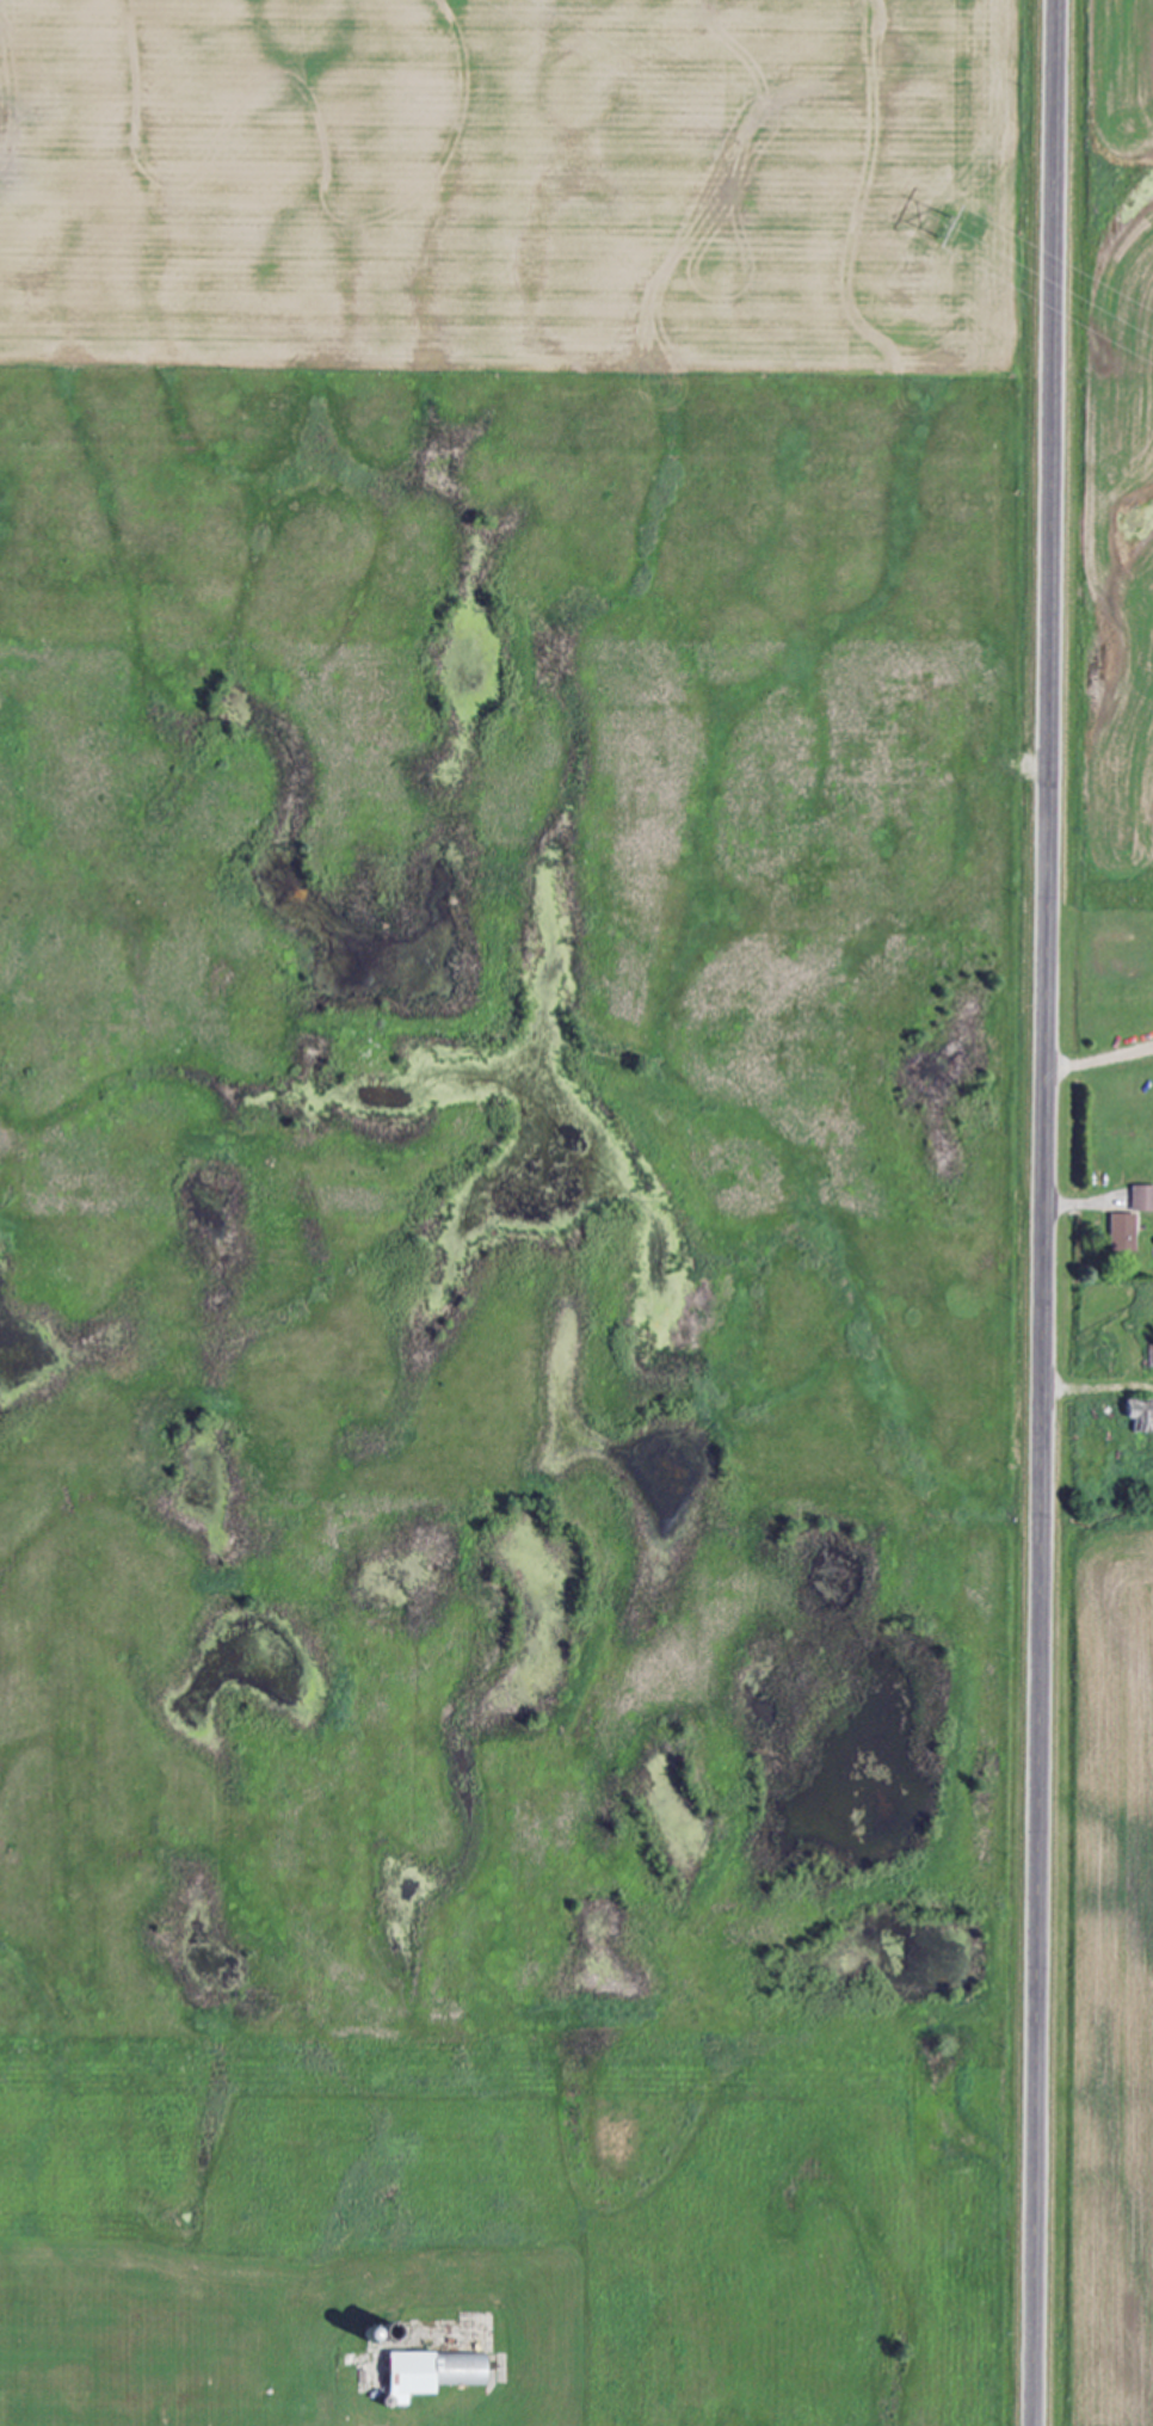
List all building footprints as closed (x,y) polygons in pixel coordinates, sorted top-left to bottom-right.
[(1134,1185),(1134,1211),(1152,1211),(1152,1186),(1134,1185)] [(1137,1214),(1112,1213),(1111,1251),(1136,1251),(1137,1214)] [(489,2353),(391,2352),(390,2405),(410,2405),(410,2393),(437,2393),(437,2385),(489,2385),(489,2353)]
